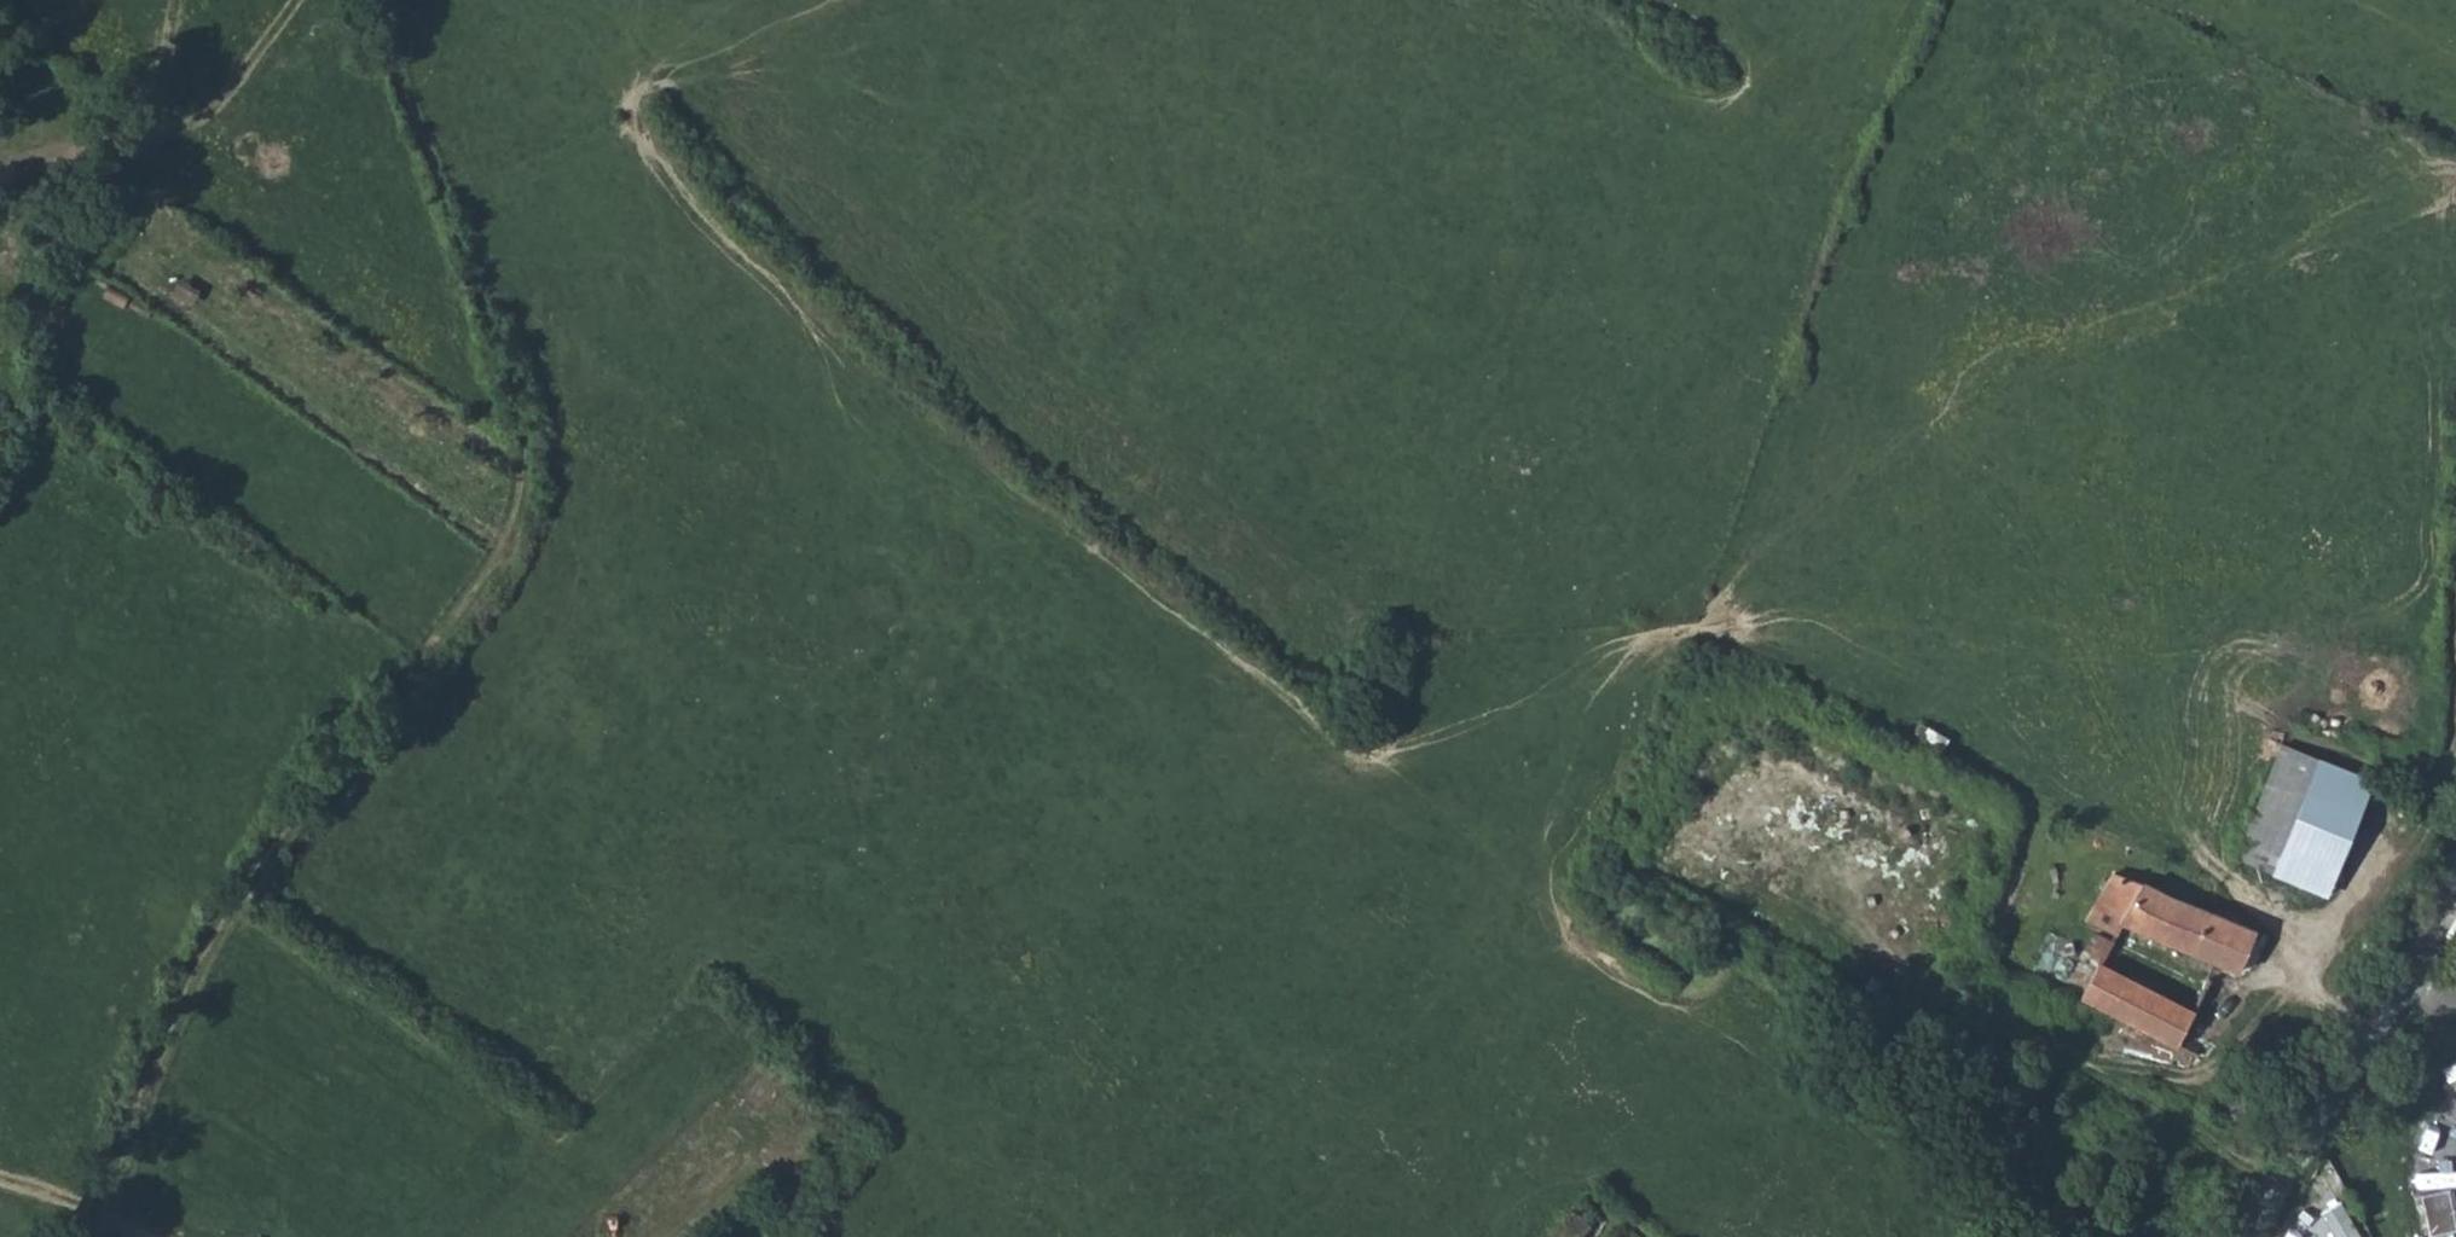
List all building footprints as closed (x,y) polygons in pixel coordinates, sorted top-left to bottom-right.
[(2321,758),(2275,873),(2327,895),(2375,778),(2321,758)] [(2114,875),(2086,920),(2116,935),(2121,923),(2237,971),(2255,931),(2185,901),(2182,903),(2148,884),(2114,875)] [(2096,965),(2081,997),(2095,1004),(2096,1003),(2178,1045),(2194,1012),(2101,966),(2112,942),(2098,936),(2095,936),(2093,937),(2091,940),(2079,957),(2096,965)] [(2238,1011),(2205,994),(2194,1012),(2178,1045),(2200,1057),(2202,1053),(2214,1059),(2238,1011)] [(2452,1200),(2445,1202),(2443,1193),(2422,1197),(2430,1236),(2437,1236),(2452,1234),(2450,1224),(2455,1223),(2455,1217),(2452,1200)] [(2287,1236),(2325,1236),(2328,1232),(2299,1216),(2287,1236)]
